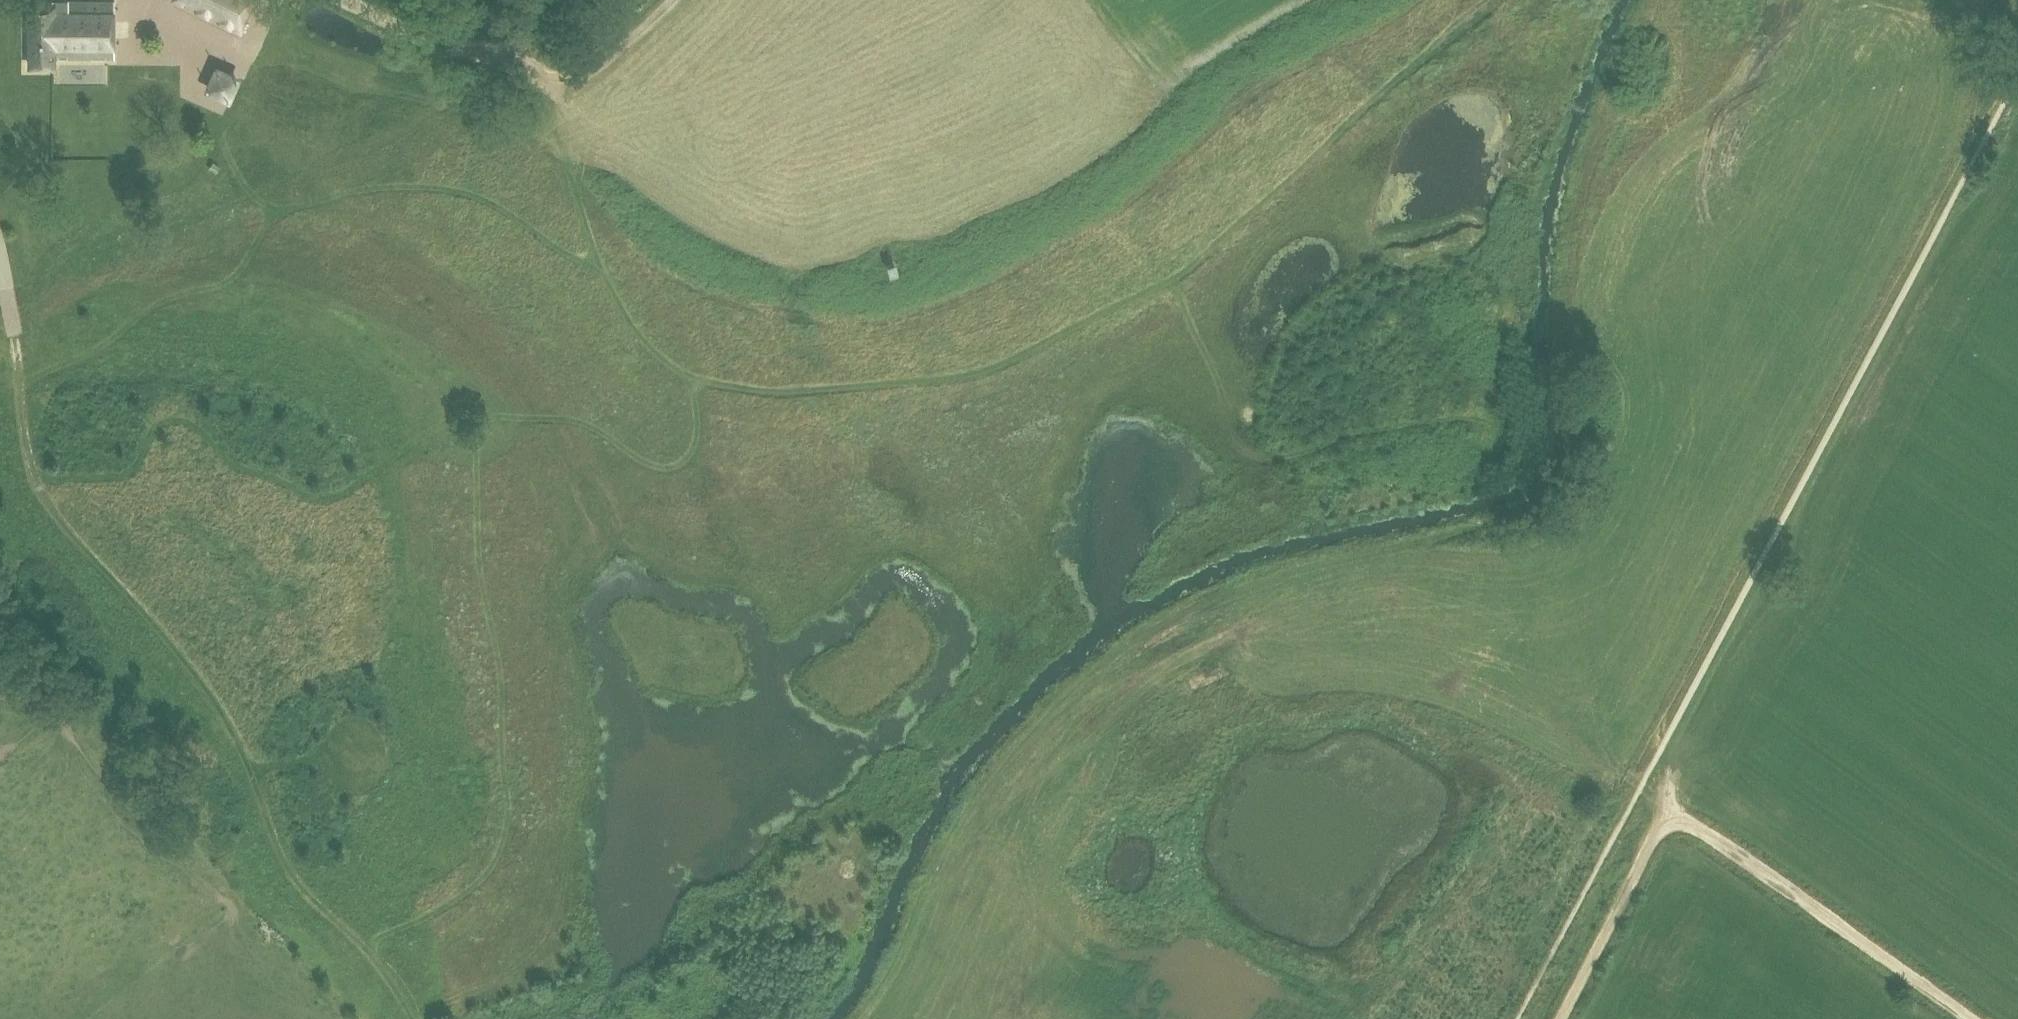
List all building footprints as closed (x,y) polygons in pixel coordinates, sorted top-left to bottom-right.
[(257,0),(174,0),(241,33),(257,0)] [(53,1),(53,6),(29,6),(29,66),(53,65),(54,59),(114,59),(114,1),(53,1)]
